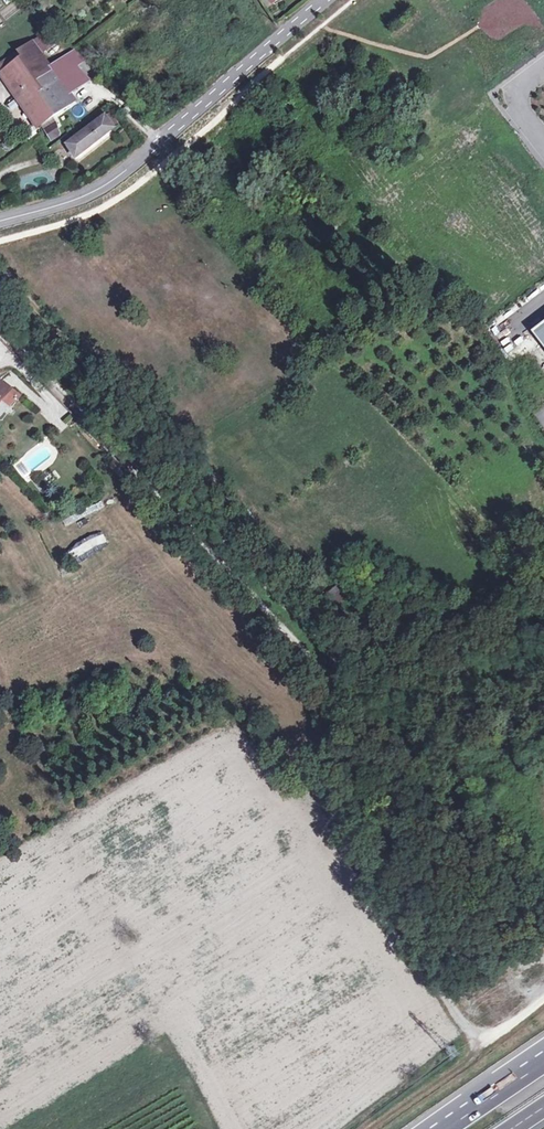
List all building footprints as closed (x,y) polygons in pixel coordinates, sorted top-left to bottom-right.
[(16,53),(4,62),(9,69),(2,74),(9,85),(44,60),(41,55),(58,43),(50,32),(32,44),(17,54),(16,53)] [(50,68),(44,60),(9,85),(16,95),(18,97),(39,127),(52,117),(74,102),(68,94),(87,81),(74,67),(84,60),(75,51),(50,68)] [(4,62),(0,65),(0,72),(2,74),(9,69),(4,62)] [(115,130),(109,122),(104,116),(104,117),(98,111),(63,139),(67,144),(66,145),(76,160),(115,130)] [(114,119),(109,122),(115,130),(119,126),(114,119)] [(56,124),(46,131),(52,141),(61,136),(56,124)] [(532,333),(543,349),(543,324),(532,333)] [(1,403),(9,393),(0,385),(0,402),(1,403)] [(535,416),(543,429),(543,410),(535,416)] [(70,412),(63,418),(77,433),(84,427),(70,412)] [(326,595),(337,608),(348,599),(337,586),(326,595)]
